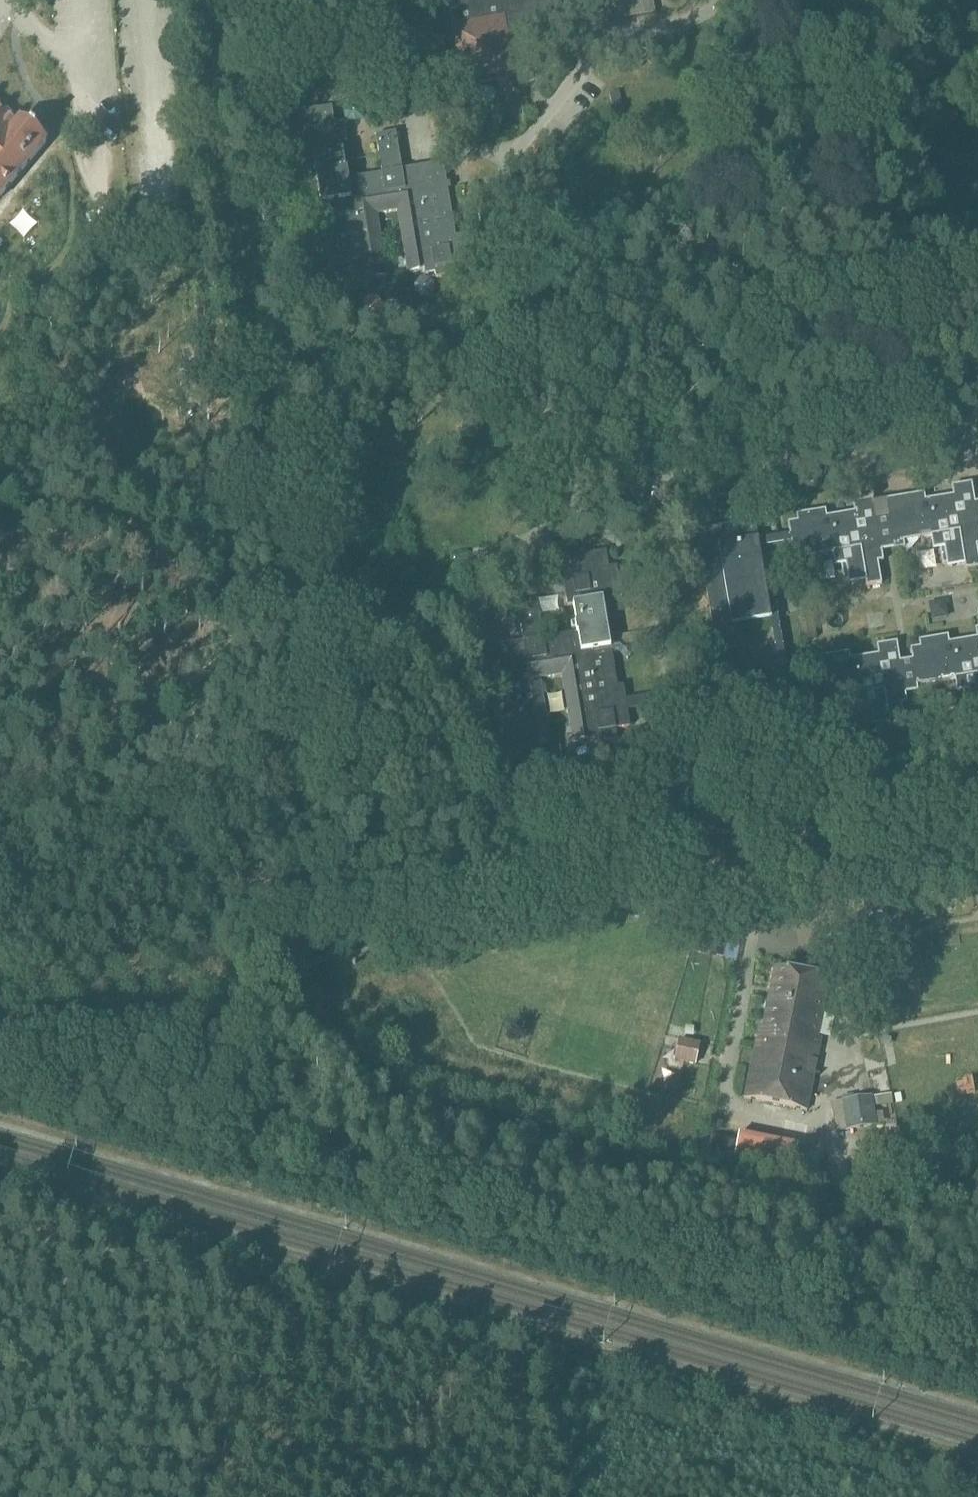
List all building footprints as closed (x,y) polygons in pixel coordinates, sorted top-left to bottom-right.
[(448,14),(452,17),(453,24),(445,26),(453,77),(465,86),(517,78),(508,24),(517,22),(518,31),(532,29),(531,20),(539,19),(541,30),(549,37),(563,35),(558,0),(446,0),(448,14)] [(423,89),(401,92),(404,112),(427,108),(423,89)] [(609,95),(612,106),(621,104),(618,92),(609,95)] [(48,144),(20,119),(18,121),(0,106),(0,201),(48,144)] [(289,162),(313,158),(321,208),(325,207),(326,213),(323,214),(328,247),(313,249),(315,263),(300,266),(301,277),(329,272),(331,283),(329,283),(330,289),(344,287),(346,296),(364,293),(363,288),(372,286),(371,280),(387,278),(376,214),(398,210),(409,274),(426,271),(427,277),(436,275),(437,280),(455,276),(453,267),(461,265),(460,260),(458,260),(457,251),(459,250),(448,191),(444,192),(443,186),(447,185),(444,170),(410,176),(409,171),(402,172),(395,134),(375,138),(382,176),(349,182),(347,172),(346,173),(343,155),(349,154),(347,143),(345,144),(342,128),(334,129),(330,108),(319,110),(319,108),(296,112),(299,129),(290,130),(293,150),(287,151),(289,162)] [(916,452),(894,456),(897,475),(920,471),(916,452)] [(789,535),(791,543),(794,562),(844,554),(846,565),(841,566),(844,583),(866,579),(867,588),(882,586),(879,564),(884,563),(883,556),(906,552),(904,545),(943,538),(946,550),(940,551),(943,568),(965,564),(966,573),(977,571),(977,550),(977,549),(977,548),(977,503),(975,504),(972,486),(961,488),(963,498),(926,504),(925,497),(874,505),(873,498),(861,500),(864,512),(827,519),(826,512),(796,517),(797,524),(788,526),(789,535)] [(709,632),(713,657),(745,651),(740,624),(771,618),(774,634),(781,632),(777,607),(770,608),(759,548),(791,543),(789,535),(758,540),(755,523),(715,530),(717,539),(705,541),(705,538),(689,541),(691,554),(688,554),(690,566),(702,564),(714,631),(709,632)] [(501,759),(501,756),(508,755),(509,757),(526,754),(526,750),(535,748),(534,743),(551,741),(540,678),(562,675),(573,741),(599,737),(600,742),(617,739),(616,729),(630,727),(623,685),(618,686),(612,655),(609,656),(608,650),(611,649),(603,601),(622,598),(617,566),(609,568),(606,552),(584,555),(584,552),(568,554),(572,577),(563,578),(567,606),(573,605),(577,633),(544,638),(537,601),(517,604),(524,641),(486,648),(487,653),(484,653),(487,671),(489,670),(490,676),(488,677),(495,722),(475,725),(481,762),(501,759)] [(812,668),(819,705),(869,696),(871,708),(866,709),(869,725),(890,722),(892,731),(907,728),(903,706),(908,705),(906,691),(968,680),(970,692),(965,692),(968,709),(977,708),(977,640),(951,645),(950,638),(920,643),(921,650),(911,652),(912,660),(901,662),(898,644),(887,646),(888,655),(851,661),(850,654),(821,659),(822,666),(812,668)] [(645,708),(649,731),(666,728),(662,705),(645,708)] [(726,942),(713,940),(710,955),(723,958),(726,942)] [(822,1040),(818,1039),(830,980),(775,969),(763,1028),(759,1027),(744,1099),(807,1111),(822,1040)] [(701,1044),(680,1039),(676,1061),(696,1066),(701,1044)] [(847,1131),(878,1127),(873,1097),(843,1101),(847,1131)] [(739,1134),(733,1166),(792,1178),(798,1146),(739,1134)]
